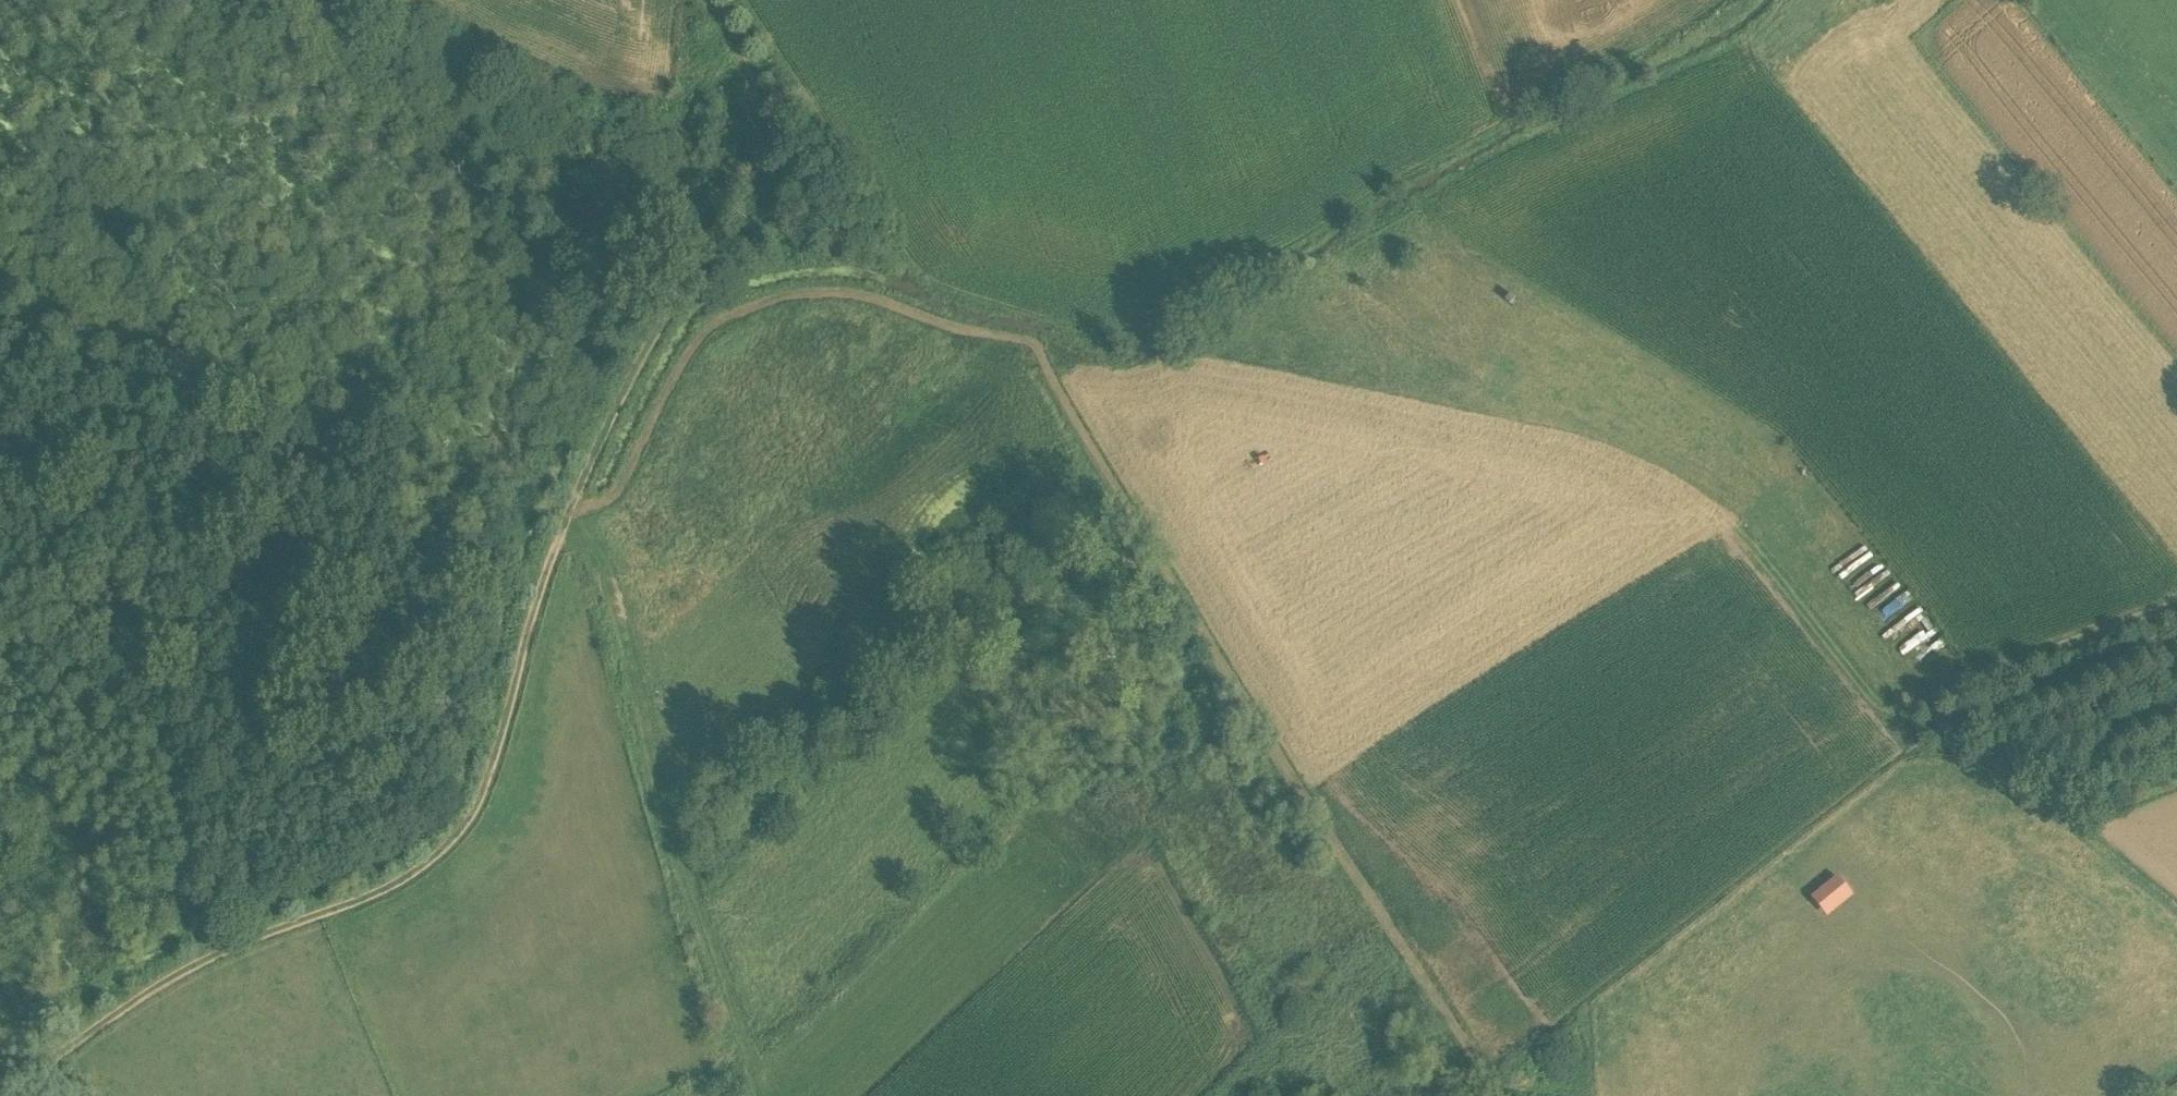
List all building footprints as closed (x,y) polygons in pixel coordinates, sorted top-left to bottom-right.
[(1812,895),(1828,917),(1857,895),(1840,873),(1812,895)]
